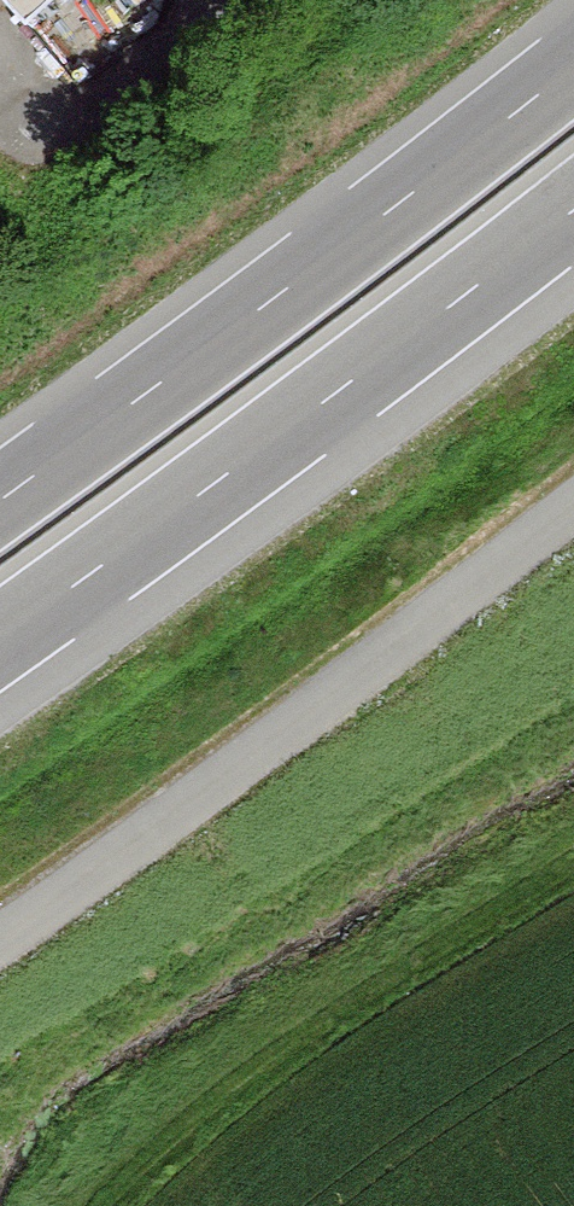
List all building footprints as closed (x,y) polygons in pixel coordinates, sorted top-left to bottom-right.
[(24,18),(44,0),(7,0),(24,18)]
